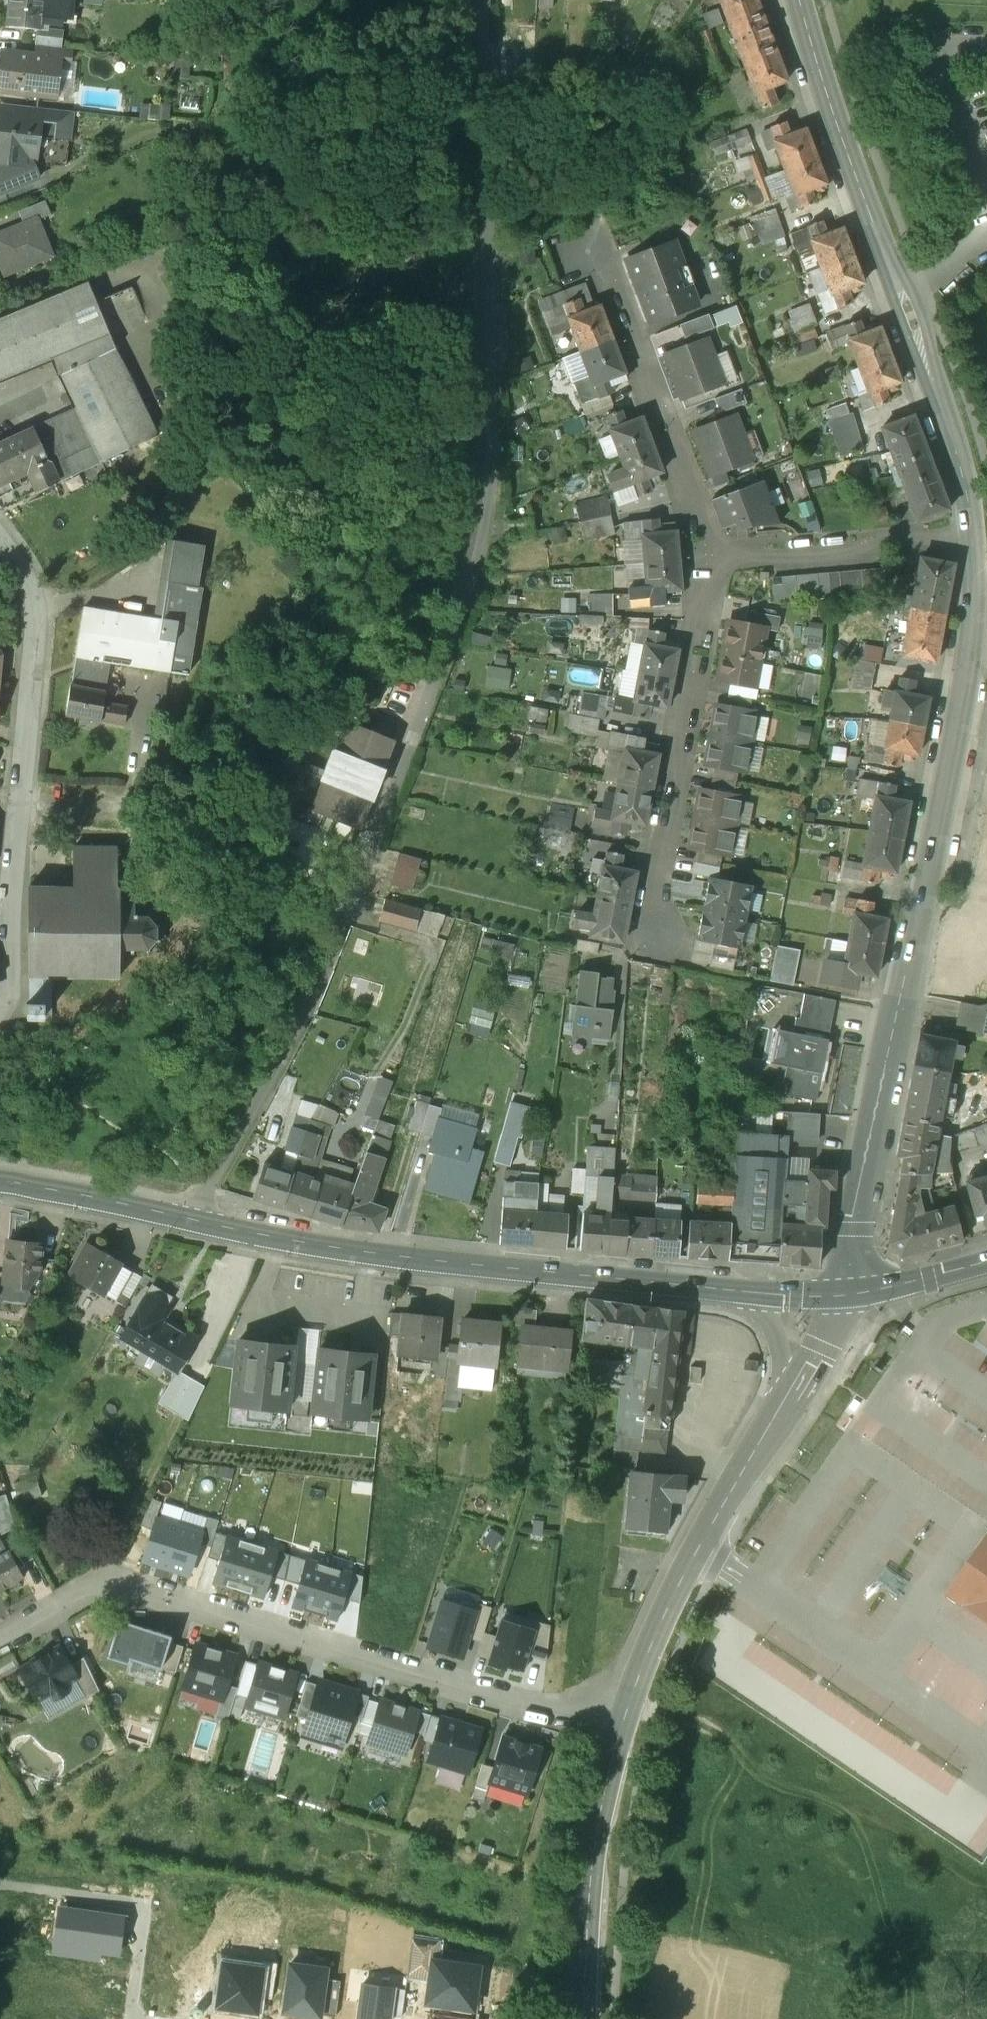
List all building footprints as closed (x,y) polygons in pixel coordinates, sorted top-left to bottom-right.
[(5,27),(35,30),(39,30),(39,29),(40,21),(42,0),(7,0),(5,27)] [(40,21),(61,23),(62,15),(69,16),(69,11),(70,11),(71,0),(42,0),(40,21)] [(756,93),(772,86),(786,81),(756,0),(719,0),(754,94),(756,93)] [(717,10),(703,16),(709,28),(722,22),(717,10)] [(59,31),(39,29),(39,30),(35,30),(33,45),(34,45),(45,46),(57,48),(59,31)] [(57,48),(45,46),(44,57),(59,58),(69,60),(70,49),(57,48)] [(4,52),(0,86),(0,89),(55,95),(59,58),(44,57),(4,52)] [(778,103),(772,86),(756,93),(762,109),(778,103)] [(71,111),(27,106),(26,117),(55,121),(69,122),(71,111)] [(0,115),(0,162),(24,165),(27,132),(54,134),(55,121),(26,117),(0,115)] [(785,119),(770,125),(770,126),(775,139),(800,129),(798,123),(788,127),(785,119)] [(69,122),(55,121),(54,134),(68,136),(69,122)] [(726,133),(731,145),(752,137),(747,124),(726,133)] [(770,126),(762,129),(764,133),(762,134),(766,146),(775,143),(773,140),(775,139),(770,126)] [(775,139),(773,140),(775,143),(784,168),(815,156),(805,128),(800,129),(775,139)] [(54,134),(27,132),(24,165),(33,166),(65,165),(68,136),(54,134)] [(764,176),(756,152),(747,156),(756,179),(764,176)] [(815,156),(784,168),(792,191),(793,193),(795,192),(820,182),(825,181),(815,156)] [(0,162),(0,194),(38,178),(33,166),(24,165),(0,162)] [(764,176),(756,179),(764,200),(772,197),(764,176)] [(820,182),(795,192),(799,203),(799,205),(815,199),(812,192),(823,188),(820,182)] [(792,191),(785,194),(790,207),(799,203),(795,192),(793,193),(792,191)] [(43,201),(17,211),(22,224),(35,219),(48,214),(43,201)] [(760,220),(769,241),(787,235),(779,213),(760,220)] [(0,233),(0,268),(3,274),(20,267),(18,262),(47,250),(35,219),(22,224),(0,233)] [(835,225),(824,229),(822,222),(807,227),(812,239),(810,240),(820,268),(853,256),(843,229),(837,231),(835,225)] [(807,227),(787,235),(791,247),(810,240),(812,239),(807,227)] [(674,242),(626,260),(635,283),(682,265),(674,242)] [(535,249),(523,251),(526,266),(538,264),(535,249)] [(853,256),(820,268),(830,294),(832,294),(838,307),(852,302),(849,294),(859,290),(857,284),(863,282),(853,256)] [(682,265),(635,283),(650,323),(697,305),(690,285),(682,265)] [(552,341),(574,334),(568,318),(569,317),(565,304),(579,299),(582,306),(592,302),(594,308),(600,306),(590,280),(534,300),(544,327),(547,326),(552,341)] [(130,291),(95,306),(108,338),(144,323),(130,291)] [(838,307),(832,294),(830,294),(821,298),(827,311),(838,307)] [(0,322),(0,379),(50,358),(58,376),(113,350),(108,338),(95,306),(93,302),(66,314),(59,298),(0,322)] [(592,302),(582,306),(579,299),(565,304),(569,317),(568,318),(574,334),(580,351),(612,339),(600,306),(594,308),(592,302)] [(808,303),(790,310),(794,321),(812,314),(808,303)] [(708,314),(679,325),(684,339),(713,328),(708,314)] [(794,321),(791,322),(795,333),(817,325),(812,314),(794,321)] [(872,324),(862,328),(859,320),(844,325),(850,339),(848,340),(858,367),(890,354),(880,328),(874,330),(872,324)] [(848,340),(850,339),(844,325),(827,332),(832,346),(848,340)] [(612,339),(580,351),(592,382),(593,385),(595,384),(599,396),(603,395),(614,391),(611,384),(621,380),(620,375),(625,373),(612,339)] [(706,340),(664,355),(680,398),(722,383),(706,340)] [(113,350),(58,376),(73,409),(129,383),(113,350)] [(563,357),(575,388),(592,382),(580,351),(563,357)] [(890,354),(858,367),(868,393),(870,393),(875,407),(889,401),(886,393),(897,389),(895,383),(900,381),(890,354)] [(592,382),(575,388),(580,403),(599,396),(595,384),(593,385),(592,382)] [(129,383),(73,409),(98,462),(104,459),(123,450),(154,436),(138,401),(129,383)] [(740,389),(713,399),(719,413),(746,403),(740,389)] [(875,407),(870,393),(868,393),(854,399),(859,413),(875,407)] [(599,396),(580,403),(584,413),(607,404),(603,395),(599,396)] [(826,410),(829,420),(851,413),(848,403),(826,410)] [(73,409),(32,429),(57,482),(98,462),(73,409)] [(634,414),(624,418),(621,410),(606,415),(611,429),(610,429),(619,457),(651,445),(641,418),(636,419),(634,414)] [(851,413),(829,420),(840,455),(863,448),(851,413)] [(735,416),(693,431),(709,475),(751,460),(735,416)] [(913,416),(882,427),(891,451),(922,439),(913,416)] [(57,482),(32,429),(11,438),(19,453),(23,452),(30,468),(26,470),(26,471),(36,492),(57,482)] [(0,443),(0,483),(8,479),(26,471),(26,470),(30,468),(23,452),(19,453),(11,438),(0,443)] [(922,439),(891,451),(896,466),(899,474),(931,462),(922,439)] [(651,445),(619,457),(625,469),(630,484),(632,483),(637,496),(642,494),(642,496),(645,495),(644,493),(651,491),(649,483),(659,479),(657,474),(661,472),(651,445)] [(109,469),(104,459),(98,462),(57,482),(61,492),(109,469)] [(931,462),(899,474),(903,484),(908,497),(939,485),(931,462)] [(896,466),(890,468),(893,476),(899,474),(896,466)] [(871,468),(864,471),(868,481),(876,479),(871,468)] [(625,469),(607,476),(617,503),(637,496),(632,483),(630,484),(625,469)] [(755,471),(732,479),(736,490),(759,482),(755,471)] [(855,483),(868,481),(864,471),(852,475),(855,483)] [(899,474),(893,476),(897,487),(903,484),(899,474)] [(0,483),(0,494),(12,488),(8,479),(0,483)] [(876,479),(868,481),(877,504),(885,501),(876,479)] [(736,490),(710,500),(721,529),(743,521),(745,527),(779,523),(763,480),(759,482),(736,490)] [(939,485),(908,497),(917,522),(948,509),(939,485)] [(575,503),(580,522),(611,515),(606,496),(575,503)] [(611,515),(580,522),(583,539),(615,533),(611,515)] [(657,518),(641,520),(642,529),(643,534),(640,534),(640,537),(643,563),(677,560),(674,531),(669,531),(669,525),(658,526),(657,518)] [(628,521),(629,531),(642,529),(641,520),(628,521)] [(642,529),(629,531),(630,538),(640,537),(640,534),(643,534),(642,529)] [(171,540),(159,618),(175,621),(175,617),(193,619),(198,586),(195,586),(201,544),(171,540)] [(954,563),(920,557),(915,582),(949,588),(954,563)] [(677,560),(643,563),(645,586),(646,592),(648,591),(649,597),(649,606),(665,604),(664,596),(675,595),(674,589),(680,588),(677,560)] [(883,568),(828,573),(830,596),(885,591),(883,568)] [(828,573),(772,579),(774,601),(830,596),(828,573)] [(949,588),(915,582),(912,596),(906,595),(904,606),(944,613),(949,588)] [(645,586),(634,587),(634,592),(635,598),(649,597),(648,591),(646,592),(645,586)] [(634,592),(627,592),(629,608),(636,607),(635,598),(634,592)] [(893,596),(886,594),(882,607),(890,607),(893,596)] [(595,597),(594,615),(602,615),(624,616),(624,597),(595,597)] [(73,656),(74,656),(106,661),(168,670),(175,621),(159,618),(81,606),(73,656)] [(944,613),(904,606),(903,614),(908,616),(906,630),(940,637),(944,613)] [(890,607),(882,607),(879,616),(887,618),(890,607)] [(779,616),(746,610),(744,624),(764,627),(764,629),(776,631),(779,616)] [(594,615),(590,615),(590,622),(601,623),(602,615),(594,615)] [(628,628),(647,629),(648,617),(629,616),(628,628)] [(175,621),(168,670),(186,673),(193,619),(175,617),(175,621)] [(744,624),(729,621),(722,656),(758,663),(758,660),(763,657),(765,649),(761,645),(764,629),(764,627),(744,624)] [(804,647),(823,647),(823,624),(805,624),(804,647)] [(663,632),(647,629),(645,638),(644,642),(643,642),(642,645),(637,672),(672,678),(677,649),(673,649),(674,643),(661,641),(663,632)] [(940,637),(906,630),(901,655),(935,662),(940,637)] [(645,638),(634,636),(632,643),(642,645),(643,642),(644,642),(645,638)] [(884,640),(877,639),(874,650),(882,651),(884,640)] [(874,650),(862,647),(860,660),(875,663),(879,664),(882,651),(874,650)] [(106,661),(74,656),(70,685),(101,690),(106,661)] [(758,663),(722,656),(718,680),(753,686),(758,663)] [(860,660),(855,659),(850,687),(870,688),(875,663),(860,660)] [(672,678),(637,672),(634,691),(632,698),(635,699),(633,711),(632,715),(647,717),(649,709),(661,711),(662,705),(667,706),(672,678)] [(886,674),(884,683),(897,686),(899,677),(886,674)] [(914,679),(899,677),(897,686),(896,691),(895,691),(894,693),(889,720),(923,726),(928,697),(922,696),(923,690),(912,688),(913,684),(914,679)] [(897,686),(884,683),(883,691),(894,693),(895,691),(896,691),(897,686)] [(70,685),(69,685),(64,714),(98,720),(98,719),(101,701),(102,690),(101,690),(70,685)] [(615,711),(632,715),(633,711),(626,710),(627,704),(621,703),(623,697),(632,698),(634,691),(620,688),(615,711)] [(600,706),(597,719),(602,720),(607,720),(611,700),(577,694),(573,714),(589,717),(591,705),(600,706)] [(751,699),(727,694),(725,706),(748,711),(751,699)] [(632,698),(623,697),(621,703),(627,704),(626,710),(633,711),(635,699),(632,698)] [(124,705),(101,701),(98,719),(122,723),(124,705)] [(872,704),(864,702),(861,715),(869,716),(872,704)] [(725,706),(715,704),(710,729),(706,733),(751,742),(756,712),(748,711),(725,706)] [(591,705),(589,717),(597,719),(600,706),(591,705)] [(602,720),(597,719),(595,731),(587,729),(589,717),(573,714),(569,732),(599,738),(602,720)] [(597,719),(589,717),(587,729),(595,731),(597,719)] [(923,726),(889,720),(884,747),(885,748),(883,762),(898,764),(899,756),(911,758),(912,752),(918,754),(923,726)] [(392,739),(345,721),(312,810),(359,828),(392,739)] [(628,734),(608,731),(605,750),(622,753),(623,748),(625,748),(628,734)] [(751,742),(706,733),(709,739),(704,764),(713,766),(737,770),(745,772),(751,742)] [(643,737),(628,734),(625,748),(623,748),(622,753),(617,783),(651,790),(657,755),(653,754),(654,748),(642,746),(643,737)] [(883,762),(885,748),(884,747),(866,744),(864,758),(883,762)] [(861,758),(852,756),(848,776),(858,777),(861,758)] [(737,770),(713,766),(711,778),(735,782),(737,770)] [(735,782),(711,778),(709,789),(733,794),(735,782)] [(875,795),(876,795),(879,781),(860,778),(857,792),(875,795)] [(894,784),(879,781),(876,795),(875,795),(869,830),(902,836),(909,801),(902,800),(904,793),(892,791),(894,784)] [(651,790),(617,783),(611,812),(594,809),(591,825),(610,829),(609,831),(625,834),(627,827),(638,829),(639,823),(644,824),(651,790)] [(709,789),(700,787),(694,818),(735,826),(741,795),(733,794),(709,789)] [(573,806),(550,802),(545,824),(568,829),(573,806)] [(425,809),(404,803),(401,813),(422,819),(425,809)] [(735,826),(694,818),(688,847),(721,854),(729,855),(735,826)] [(902,836),(869,830),(862,865),(863,865),(860,879),(875,882),(877,874),(888,876),(889,870),(896,871),(902,836)] [(112,844),(71,844),(71,884),(70,884),(70,886),(53,886),(53,884),(51,884),(51,886),(31,886),(31,884),(28,884),(28,912),(52,912),(52,902),(112,901),(112,899),(115,899),(115,885),(112,885),(112,844)] [(721,854),(698,849),(695,862),(718,866),(721,854)] [(620,863),(622,854),(606,851),(604,860),(603,864),(602,864),(601,872),(597,894),(630,900),(636,871),(630,870),(631,865),(620,863)] [(419,858),(398,852),(388,884),(410,890),(419,858)] [(604,860),(593,858),(590,870),(601,872),(602,864),(603,864),(604,860)] [(718,866),(695,862),(693,873),(709,876),(716,878),(718,866)] [(716,878),(709,876),(708,881),(707,881),(703,903),(704,903),(703,908),(743,916),(744,909),(747,909),(750,891),(748,890),(749,884),(716,878)] [(630,900),(597,894),(593,914),(577,911),(574,924),(591,927),(589,936),(619,941),(621,927),(625,928),(630,900)] [(833,914),(852,918),(853,912),(854,912),(857,898),(837,894),(833,914)] [(418,908),(384,898),(377,921),(413,931),(418,908)] [(872,901),(857,898),(854,912),(853,912),(852,918),(848,941),(881,947),(887,919),(880,917),(881,912),(870,910),(872,901)] [(115,899),(112,899),(112,901),(52,902),(52,912),(28,912),(28,948),(53,948),(54,958),(116,958),(117,946),(128,945),(128,950),(131,950),(131,945),(143,945),(145,950),(148,949),(146,945),(152,938),(156,939),(157,937),(153,935),(153,925),(157,924),(156,921),(151,923),(146,914),(147,912),(145,911),(143,914),(130,914),(130,899),(115,899)] [(743,916),(703,908),(703,912),(701,912),(697,934),(699,934),(698,940),(713,943),(736,947),(737,947),(739,940),(741,940),(744,923),(742,923),(743,916)] [(930,983),(969,988),(979,920),(939,914),(930,983)] [(598,942),(576,938),(574,949),(596,953),(598,942)] [(881,947),(848,941),(844,963),(825,960),(822,979),(855,985),(857,978),(869,980),(870,975),(876,976),(881,947)] [(736,947),(713,943),(709,966),(732,970),(736,947)] [(799,949),(776,945),(769,981),(792,985),(799,949)] [(54,958),(53,948),(28,948),(28,974),(32,974),(32,973),(33,973),(33,972),(51,972),(51,973),(53,973),(53,972),(71,972),(71,973),(73,973),(73,972),(91,972),(91,973),(93,973),(93,972),(112,972),(112,974),(116,974),(116,958),(54,958)] [(597,972),(579,969),(572,1026),(597,1029),(597,1025),(609,1027),(613,999),(609,998),(612,978),(604,977),(604,979),(596,978),(597,972)] [(357,976),(350,999),(378,1008),(385,985),(357,976)] [(797,1033),(829,1039),(836,1001),(804,995),(797,1033)] [(27,999),(24,999),(25,1014),(41,1014),(41,999),(27,999)] [(960,1002),(955,1027),(982,1033),(986,1007),(986,1004),(979,1006),(960,1002)] [(789,1067),(822,1073),(829,1039),(797,1033),(772,1028),(765,1062),(789,1067)] [(943,1033),(921,1028),(914,1064),(948,1071),(951,1057),(959,1059),(962,1045),(953,1044),(954,1041),(942,1039),(943,1033)] [(948,1071),(914,1064),(911,1080),(910,1080),(909,1087),(910,1087),(902,1128),(936,1134),(940,1116),(951,1118),(955,1099),(952,1098),(954,1084),(946,1083),(948,1071)] [(822,1073),(789,1067),(784,1095),(816,1101),(822,1073)] [(362,1113),(376,1118),(391,1077),(376,1072),(362,1113)] [(297,1115),(309,1118),(317,1103),(294,1091),(286,1111),(297,1115)] [(427,1103),(415,1100),(407,1126),(419,1130),(426,1108),(427,1103)] [(335,1113),(317,1103),(309,1118),(321,1122),(317,1135),(310,1157),(317,1159),(319,1161),(335,1113)] [(439,1112),(426,1108),(419,1130),(432,1134),(437,1117),(439,1112)] [(817,1114),(789,1112),(788,1136),(787,1140),(815,1142),(817,1114)] [(293,1126),(304,1129),(306,1123),(309,1118),(297,1115),(293,1126)] [(474,1128),(437,1117),(432,1134),(427,1150),(436,1152),(432,1164),(430,1163),(425,1182),(440,1187),(438,1192),(457,1197),(461,1182),(468,1184),(477,1149),(469,1147),(474,1128)] [(321,1122),(309,1118),(306,1123),(304,1129),(317,1135),(321,1122)] [(304,1129),(293,1126),(286,1150),(297,1153),(304,1129)] [(936,1134),(902,1128),(899,1144),(897,1154),(904,1156),(901,1173),(918,1173),(925,1173),(928,1173),(952,1173),(949,1160),(948,1160),(950,1136),(936,1134)] [(317,1135),(304,1129),(297,1153),(310,1157),(317,1135)] [(387,1139),(371,1133),(365,1150),(381,1155),(387,1139)] [(515,1138),(499,1133),(492,1160),(508,1164),(515,1138)] [(788,1136),(736,1133),(732,1187),(731,1203),(730,1222),(727,1259),(777,1262),(784,1178),(786,1178),(787,1140),(788,1136)] [(599,1167),(612,1168),(614,1146),(587,1144),(585,1163),(583,1192),(582,1205),(590,1206),(590,1198),(597,1198),(599,1167)] [(365,1150),(352,1185),(350,1191),(340,1225),(383,1228),(385,1217),(387,1210),(365,1201),(371,1184),(382,1155),(381,1155),(365,1150)] [(297,1153),(291,1172),(311,1178),(317,1159),(310,1157),(297,1153)] [(291,1172),(263,1162),(252,1197),(280,1206),(291,1172)] [(572,1191),(583,1192),(585,1163),(574,1162),(572,1191)] [(582,1205),(582,1211),(609,1213),(610,1195),(612,1175),(612,1168),(599,1167),(597,1198),(590,1198),(590,1206),(582,1205)] [(836,1169),(809,1167),(808,1180),(786,1178),(784,1178),(777,1262),(818,1265),(821,1225),(825,1226),(828,1187),(834,1187),(836,1169)] [(518,1170),(503,1169),(502,1179),(500,1209),(534,1211),(534,1198),(536,1181),(517,1180),(518,1170)] [(536,1176),(536,1180),(540,1181),(541,1176),(548,1177),(549,1170),(537,1169),(536,1176)] [(965,1177),(966,1182),(975,1214),(982,1213),(986,1233),(986,1171),(965,1177)] [(311,1178),(291,1172),(280,1206),(328,1221),(338,1187),(311,1178)] [(901,1173),(900,1173),(888,1243),(899,1256),(931,1248),(922,1213),(917,1194),(918,1187),(918,1173),(901,1173)] [(925,1173),(918,1173),(918,1187),(929,1187),(928,1173),(925,1173)] [(625,1176),(612,1175),(610,1195),(629,1197),(630,1183),(624,1182),(625,1176)] [(540,1181),(536,1180),(536,1181),(534,1198),(546,1199),(548,1181),(540,1181)] [(655,1184),(630,1183),(629,1197),(654,1198),(655,1184)] [(682,1186),(655,1184),(654,1198),(681,1200),(682,1186)] [(701,1185),(697,1185),(696,1200),(731,1203),(732,1187),(701,1185)] [(338,1187),(328,1221),(340,1225),(350,1191),(338,1187)] [(953,1205),(933,1210),(922,1213),(931,1248),(962,1240),(953,1205)] [(638,1208),(637,1217),(652,1218),(653,1209),(638,1208)] [(534,1211),(500,1209),(497,1243),(530,1245),(531,1245),(534,1211)] [(567,1213),(534,1211),(531,1245),(564,1248),(567,1213)] [(609,1213),(582,1211),(579,1249),(606,1251),(609,1215),(609,1213)] [(609,1215),(606,1251),(623,1252),(625,1216),(609,1215)] [(637,1217),(625,1216),(623,1252),(650,1254),(652,1218),(637,1217)] [(679,1220),(652,1218),(650,1254),(677,1256),(679,1220)] [(730,1222),(688,1220),(685,1256),(727,1259),(730,1222)] [(40,1241),(6,1238),(3,1282),(12,1283),(14,1287),(23,1288),(38,1266),(39,1256),(40,1241)] [(118,1261),(90,1246),(86,1253),(82,1250),(76,1260),(81,1262),(74,1275),(102,1290),(118,1262),(118,1261)] [(53,1257),(39,1256),(38,1266),(23,1288),(37,1290),(41,1291),(53,1258),(53,1257)] [(118,1262),(102,1290),(114,1297),(129,1268),(118,1262)] [(171,1292),(152,1280),(120,1332),(139,1343),(172,1364),(175,1365),(194,1334),(163,1315),(168,1306),(163,1304),(171,1292)] [(23,1288),(14,1287),(12,1283),(3,1282),(1,1298),(4,1302),(12,1303),(16,1299),(24,1301),(30,1293),(35,1293),(37,1290),(23,1288)] [(598,1300),(585,1298),(581,1336),(594,1337),(598,1300)] [(629,1304),(598,1300),(594,1337),(625,1341),(629,1304)] [(659,1308),(629,1304),(625,1341),(655,1344),(659,1308)] [(680,1310),(659,1308),(655,1344),(676,1346),(680,1310)] [(510,1322),(521,1323),(534,1324),(535,1312),(511,1310),(510,1322)] [(402,1312),(390,1311),(387,1333),(399,1334),(402,1312)] [(438,1315),(402,1311),(402,1312),(399,1334),(397,1354),(432,1358),(433,1358),(435,1344),(438,1315)] [(498,1321),(462,1317),(458,1346),(457,1360),(459,1360),(493,1364),(498,1321)] [(554,1328),(539,1327),(540,1325),(534,1324),(521,1323),(517,1363),(532,1364),(533,1359),(566,1362),(569,1328),(554,1326),(554,1328)] [(293,1345),(237,1338),(230,1402),(251,1404),(256,1402),(261,1403),(265,1406),(286,1408),(293,1345)] [(162,1380),(172,1364),(139,1343),(128,1359),(162,1380)] [(447,1345),(435,1344),(433,1358),(432,1358),(430,1372),(444,1374),(444,1372),(447,1345)] [(652,1364),(623,1361),(620,1384),(613,1447),(638,1449),(664,1452),(676,1346),(655,1344),(652,1364)] [(458,1346),(447,1345),(444,1372),(457,1374),(459,1360),(457,1360),(458,1346)] [(373,1353),(317,1347),(310,1410),(331,1413),(336,1411),(341,1411),(345,1414),(366,1416),(373,1353)] [(623,1361),(594,1358),(591,1379),(620,1384),(623,1361)] [(490,1389),(493,1364),(468,1361),(466,1387),(490,1389)] [(701,1365),(690,1364),(689,1378),(700,1379),(701,1365)] [(198,1395),(170,1377),(157,1398),(187,1418),(198,1395)] [(638,1449),(613,1447),(611,1470),(630,1472),(630,1470),(635,1470),(638,1449)] [(635,1470),(630,1470),(630,1472),(624,1526),(663,1530),(668,1497),(681,1498),(683,1475),(635,1470)] [(3,1529),(14,1523),(5,1493),(0,1494),(0,1520),(3,1529)] [(142,1526),(150,1528),(155,1514),(159,1500),(151,1497),(142,1526)] [(758,1526),(773,1535),(789,1509),(774,1500),(758,1526)] [(140,1561),(188,1575),(202,1529),(155,1514),(150,1528),(140,1561)] [(218,1558),(225,1534),(214,1531),(207,1555),(218,1558)] [(212,1580),(238,1587),(251,1542),(225,1534),(218,1558),(212,1580)] [(948,1592),(986,1620),(986,1535),(948,1592)] [(23,1576),(18,1568),(24,1565),(12,1545),(7,1548),(0,1537),(0,1589),(23,1576)] [(277,1550),(251,1542),(238,1587),(263,1595),(270,1574),(277,1550)] [(277,1550),(270,1574),(283,1578),(288,1553),(277,1550)] [(304,1558),(288,1553),(283,1578),(297,1582),(304,1558)] [(291,1604),(314,1611),(328,1565),(304,1558),(297,1582),(291,1604)] [(351,1572),(328,1565),(314,1611),(337,1618),(343,1596),(351,1572)] [(361,1575),(351,1572),(343,1596),(359,1601),(361,1575)] [(461,1655),(467,1636),(475,1609),(442,1599),(428,1645),(461,1655)] [(467,1636),(480,1640),(483,1631),(491,1606),(477,1602),(475,1609),(467,1636)] [(500,1617),(487,1663),(505,1668),(506,1664),(523,1669),(528,1654),(536,1628),(535,1627),(500,1617)] [(170,1634),(118,1618),(107,1656),(128,1662),(130,1657),(160,1666),(168,1640),(170,1634)] [(549,1624),(537,1620),(535,1627),(536,1628),(528,1654),(545,1659),(549,1624)] [(182,1644),(168,1640),(160,1666),(174,1670),(182,1644)] [(233,1654),(196,1642),(183,1686),(220,1697),(225,1682),(233,1654)] [(58,1646),(20,1668),(38,1698),(50,1691),(52,1696),(66,1688),(63,1683),(74,1676),(75,1676),(68,1663),(58,1646)] [(98,1687),(83,1655),(68,1663),(75,1676),(74,1676),(85,1695),(98,1687)] [(247,1696),(257,1663),(245,1659),(237,1686),(235,1693),(247,1696)] [(258,1661),(257,1663),(247,1696),(245,1704),(283,1715),(296,1672),(258,1661)] [(315,1682),(305,1680),(295,1714),(304,1716),(315,1682)] [(237,1686),(227,1683),(225,1682),(220,1697),(215,1716),(227,1719),(235,1693),(237,1686)] [(338,1689),(315,1682),(304,1716),(300,1732),(342,1745),(350,1715),(358,1691),(339,1686),(338,1689)] [(368,1694),(358,1691),(350,1715),(361,1718),(367,1697),(368,1694)] [(368,1735),(378,1701),(367,1697),(361,1718),(357,1731),(368,1735)] [(379,1698),(378,1701),(368,1735),(366,1741),(405,1753),(418,1709),(379,1698)] [(422,1738),(433,1742),(441,1717),(430,1713),(422,1738)] [(480,1728),(442,1715),(441,1717),(433,1742),(427,1759),(466,1771),(480,1728)] [(541,1747),(503,1735),(493,1767),(489,1781),(527,1792),(541,1747)] [(489,1781),(493,1767),(480,1763),(470,1797),(483,1801),(489,1781)] [(122,1914),(56,1906),(51,1948),(98,1954),(99,1949),(117,1951),(122,1914)] [(411,1937),(406,1972),(430,1975),(432,1959),(435,1940),(411,1937)] [(217,2000),(258,2005),(264,1962),(223,1957),(217,2000)] [(476,1965),(432,1959),(430,1975),(427,1999),(471,2005),(476,1965)] [(319,2009),(323,1976),(325,1965),(287,1960),(281,2010),(318,2015),(319,2009)] [(319,2009),(336,2011),(340,1978),(323,1976),(319,2009)] [(388,2012),(392,1984),(361,1981),(356,2018),(364,2018),(388,2018),(388,2012)] [(388,2012),(401,2014),(404,1986),(392,1984),(388,2012)]
